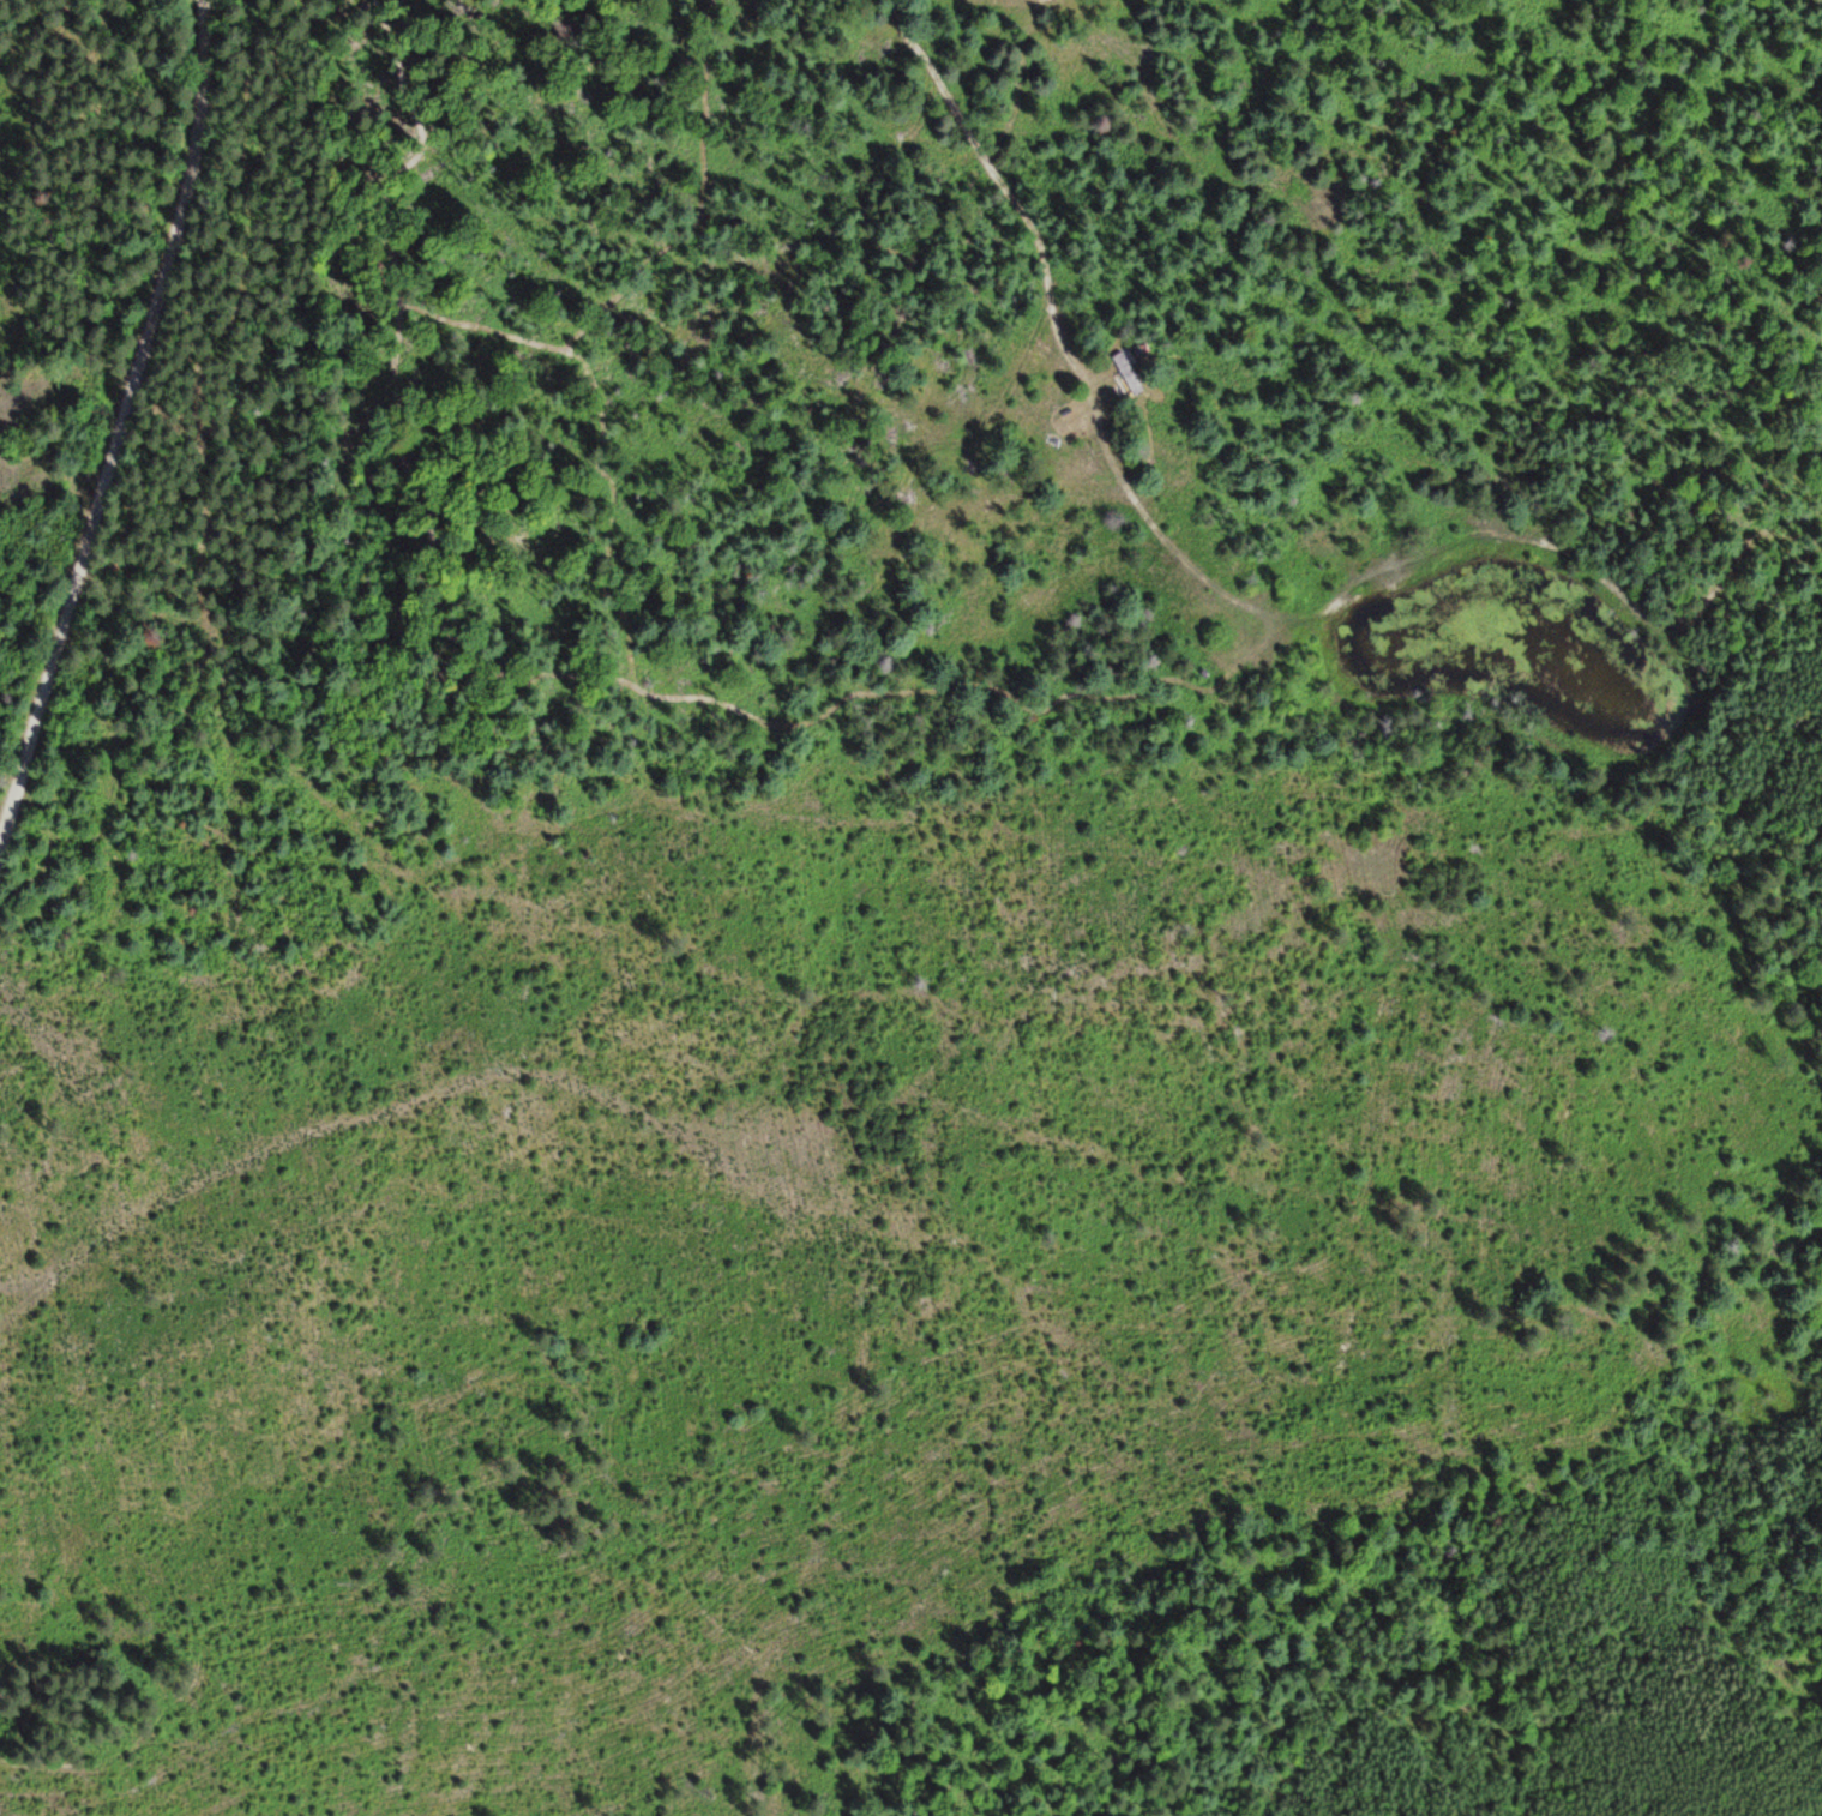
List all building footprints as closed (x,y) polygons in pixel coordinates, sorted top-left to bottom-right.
[(1113,354),(1134,392),(1143,387),(1123,349),(1113,354)]
